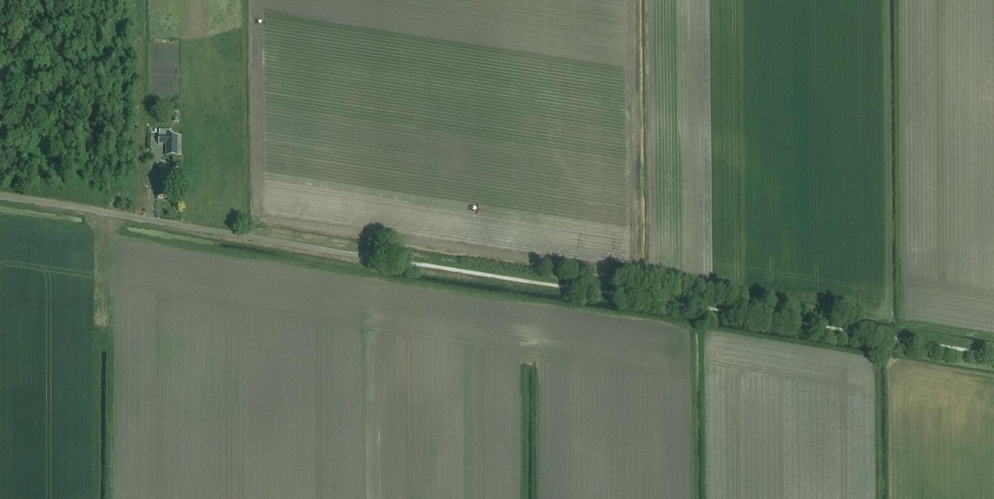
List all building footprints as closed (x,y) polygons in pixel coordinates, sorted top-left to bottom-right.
[(166,157),(181,157),(182,137),(170,137),(170,131),(160,131),(160,145),(166,145),(166,157)] [(157,192),(159,192),(159,199),(173,200),(173,179),(157,178),(157,186),(157,192)]
